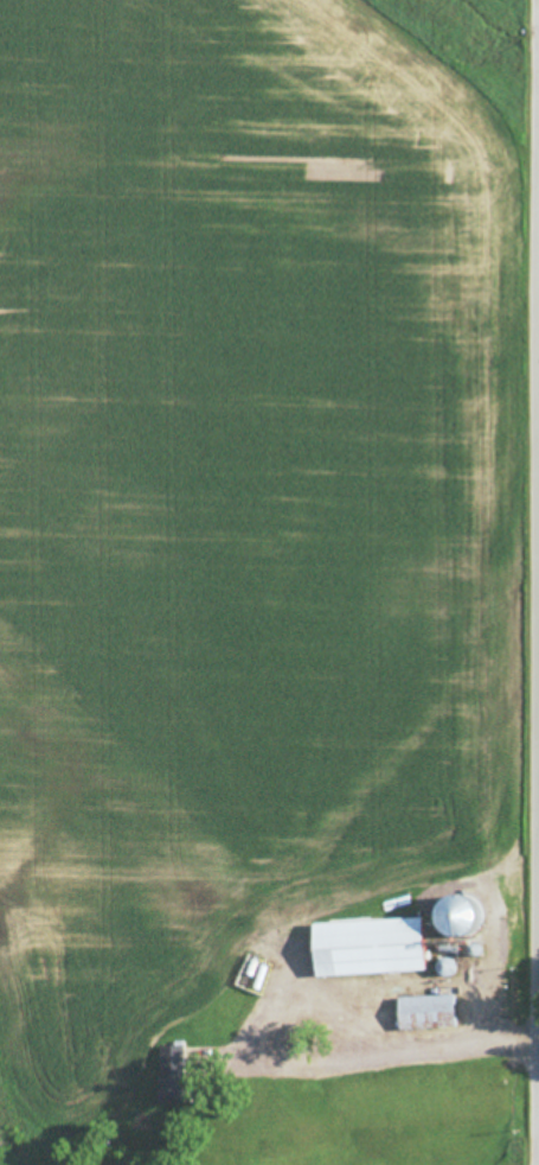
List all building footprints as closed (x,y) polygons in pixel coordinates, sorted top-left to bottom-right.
[(423,920),(313,925),(316,979),(426,974),(423,920)] [(400,1033),(456,1031),(454,998),(399,1000),(400,1033)] [(161,1048),(161,1106),(186,1106),(186,1048),(161,1048)]
